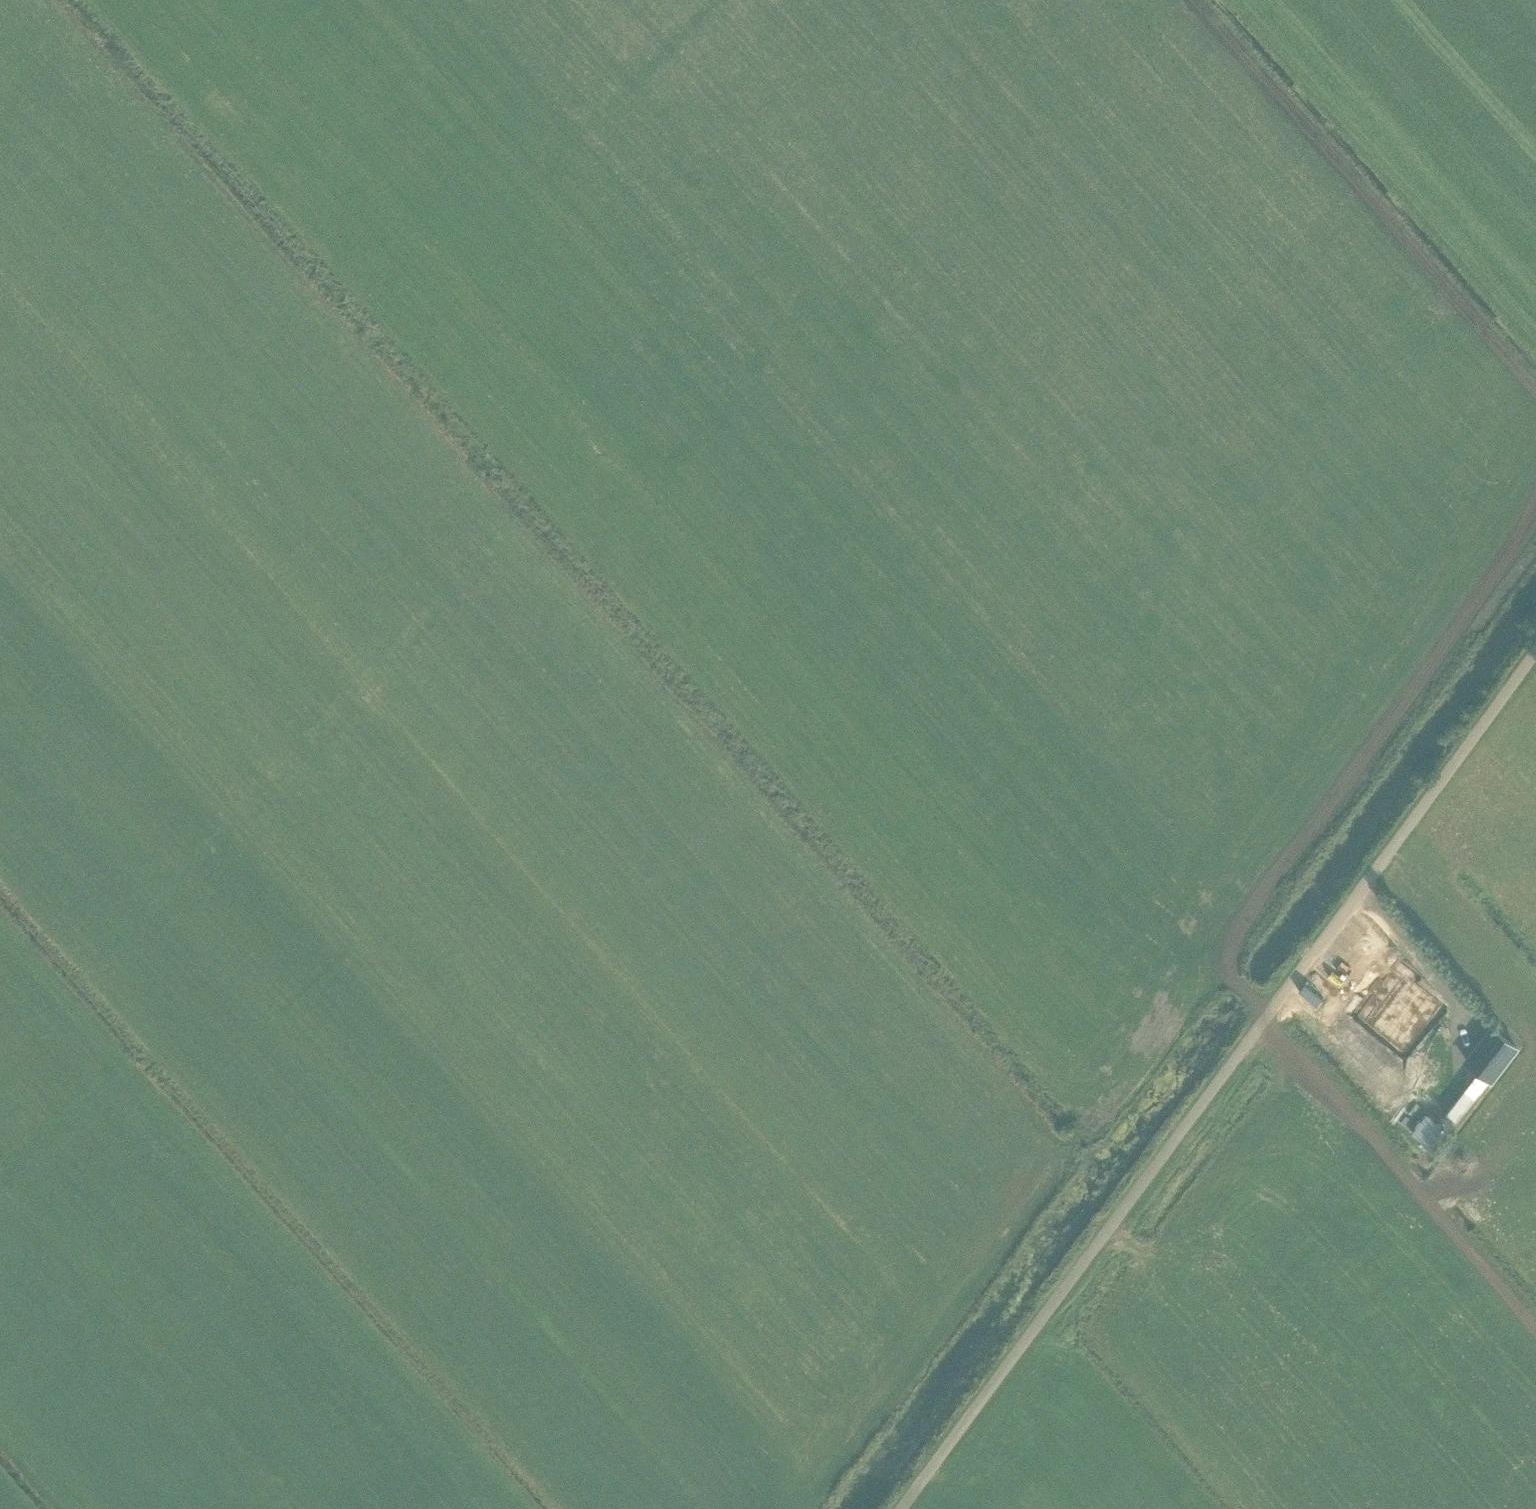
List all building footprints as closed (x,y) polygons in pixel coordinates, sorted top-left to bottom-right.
[(1381,1008),(1370,1023),(1379,1029),(1378,1031),(1379,1032),(1386,1037),(1387,1035),(1396,1041),(1407,1026),(1412,1030),(1413,1028),(1405,1022),(1411,1014),(1419,1020),(1421,1018),(1416,1014),(1426,999),(1400,981),(1390,996),(1385,992),(1376,1004),(1381,1008)] [(1516,1047),(1491,1028),(1465,1060),(1490,1080),(1516,1047)] [(1476,1098),(1465,1089),(1445,1114),(1457,1124),(1476,1098)]
